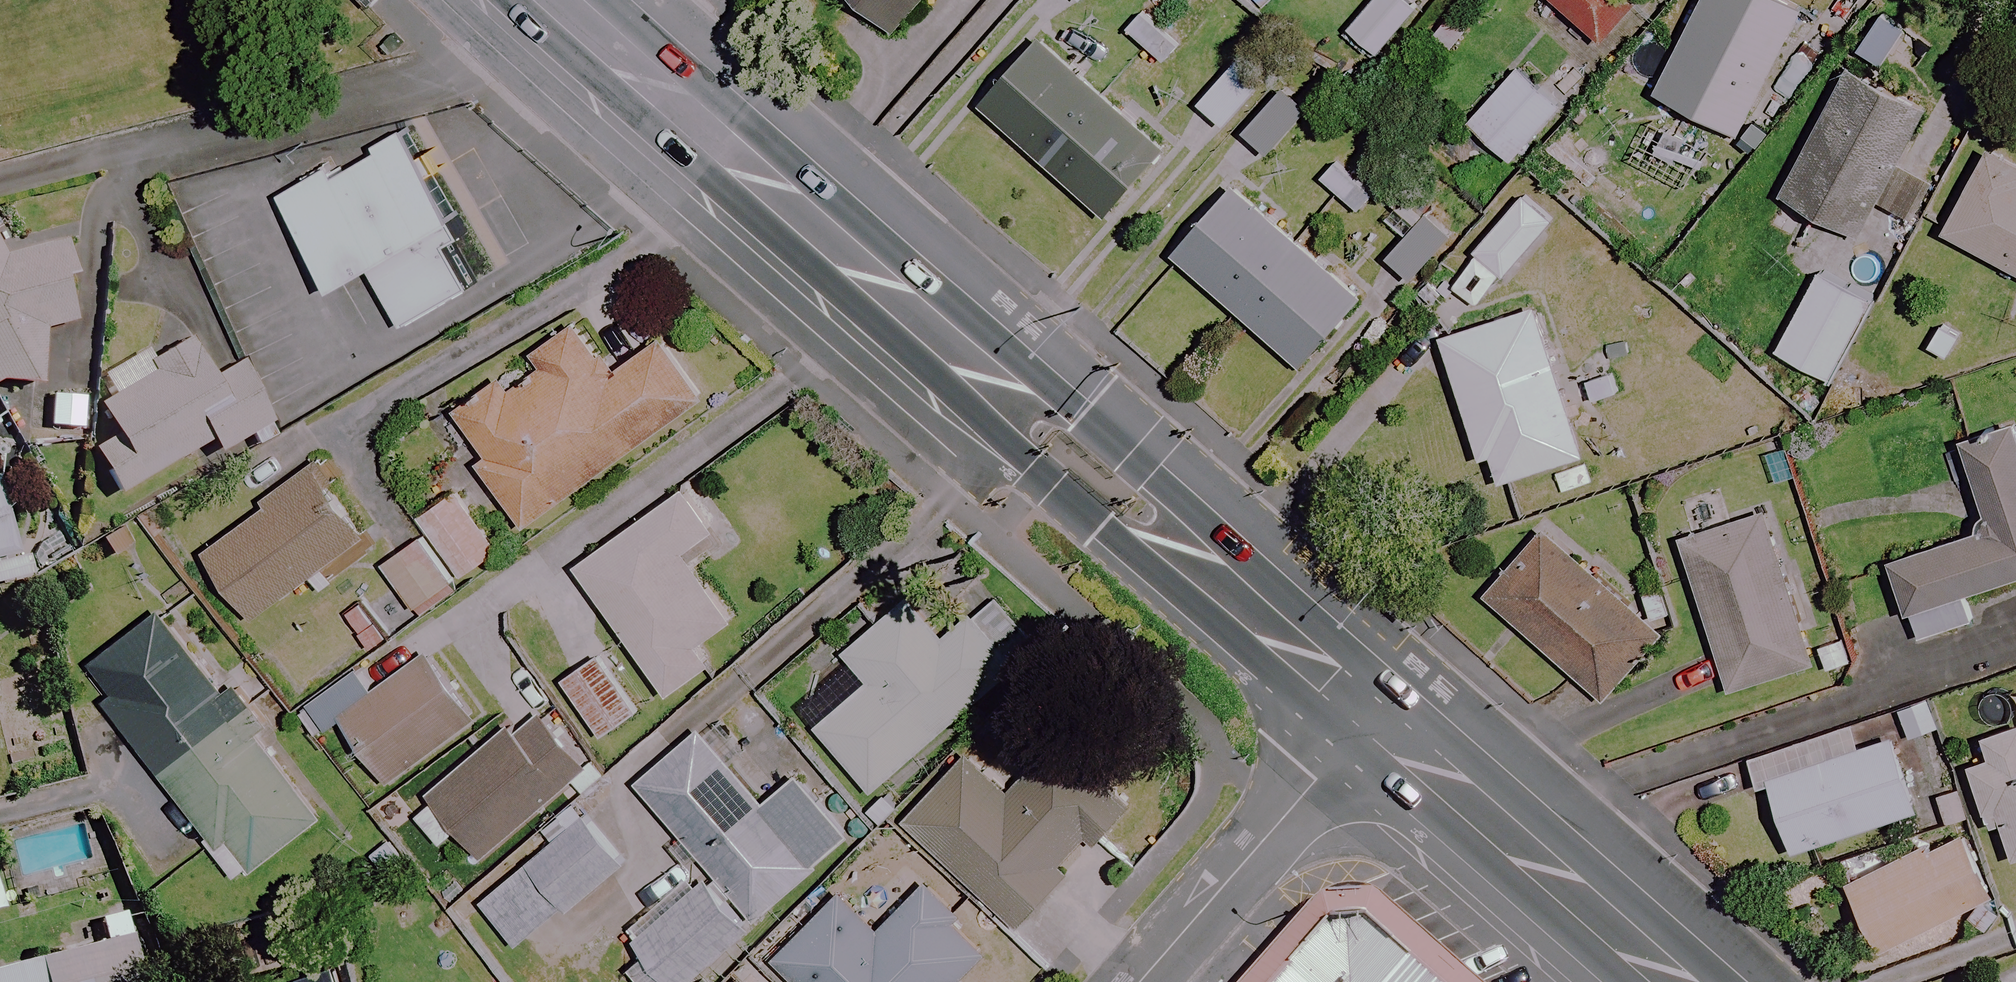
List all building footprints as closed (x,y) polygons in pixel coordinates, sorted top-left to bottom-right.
[(891,34),(922,0),(854,0),(891,34)] [(1400,0),(1373,0),(1346,28),(1373,53),(1413,12),(1400,0)] [(1597,40),(1632,0),(1551,0),(1597,40)] [(1781,0),(1702,0),(1654,94),(1735,136),(1800,10),(1781,0)] [(1164,148),(1040,36),(978,105),(1102,217),(1164,148)] [(1223,133),(1267,79),(1237,54),(1192,107),(1223,133)] [(1557,107),(1516,70),(1466,125),(1508,163),(1557,107)] [(1923,110),(1848,70),(1781,197),(1857,237),(1875,203),(1911,222),(1932,182),(1895,163),(1923,110)] [(1276,86),(1239,130),(1269,156),(1306,111),(1276,86)] [(484,269),(394,127),(276,201),(329,284),(368,260),(405,318),(443,295),(484,269)] [(1379,190),(1343,154),(1320,178),(1356,214),(1379,190)] [(1986,155),(1942,231),(2015,274),(2015,172),(1986,155)] [(1360,297),(1236,188),(1175,259),(1299,367),(1360,297)] [(1550,223),(1520,198),(1451,280),(1480,305),(1550,223)] [(1452,236),(1426,213),(1386,258),(1412,281),(1452,236)] [(40,385),(41,335),(73,326),(61,282),(71,279),(60,241),(3,258),(0,251),(0,384),(40,385)] [(1873,303),(1817,274),(1775,353),(1830,383),(1873,303)] [(1579,456),(1531,309),(1441,338),(1489,485),(1579,456)] [(617,366),(584,317),(453,402),(487,455),(478,461),(518,524),(707,401),(664,335),(617,366)] [(151,359),(145,348),(96,376),(108,397),(95,405),(114,438),(90,452),(116,496),(207,442),(215,454),(271,422),(237,363),(211,379),(187,338),(151,359)] [(1962,451),(1979,508),(1986,531),(1887,561),(1911,642),(1970,624),(1961,596),(2015,580),(2015,434),(1962,451)] [(366,536),(314,467),(260,508),(263,511),(206,554),(254,619),(366,536)] [(17,512),(8,478),(0,480),(0,516),(17,512)] [(714,532),(684,487),(575,562),(666,695),(710,665),(697,646),(731,623),(683,553),(714,532)] [(1763,511),(1729,522),(1718,487),(1673,501),(1684,536),(1678,538),(1726,692),(1811,666),(1763,511)] [(497,552),(455,492),(418,518),(460,578),(497,552)] [(0,518),(0,587),(32,579),(27,555),(10,559),(0,518)] [(1664,634),(1550,531),(1488,601),(1601,703),(1664,634)] [(418,540),(383,564),(414,608),(449,584),(418,540)] [(952,653),(905,600),(845,653),(869,681),(815,728),(870,791),(977,698),(943,660),(952,653)] [(316,822),(162,610),(84,667),(238,879),(316,822)] [(355,669),(323,691),(303,705),(323,734),(343,721),(388,785),(478,722),(429,651),(371,692),(355,669)] [(637,712),(594,651),(558,676),(601,737),(637,712)] [(1936,730),(1926,699),(1895,709),(1905,740),(1936,730)] [(584,770),(530,706),(410,810),(440,844),(458,829),(482,858),(584,770)] [(690,866),(699,858),(710,871),(701,879),(634,940),(647,955),(630,971),(639,981),(687,981),(847,838),(790,774),(760,801),(727,765),(741,752),(713,720),(639,787),(683,837),(672,847),(690,866)] [(1890,737),(1857,749),(1848,723),(1748,757),(1759,788),(1769,785),(1791,853),(1915,811),(1890,737)] [(1961,745),(2000,863),(2015,858),(2015,727),(1961,745)] [(1080,859),(967,755),(904,823),(1017,927),(1080,859)] [(622,866),(582,817),(479,901),(519,950),(622,866)] [(1989,896),(1955,824),(1843,878),(1878,950),(1989,896)] [(924,882),(875,932),(837,894),(773,959),(796,981),(958,981),(983,956),(949,922),(956,915),(924,882)] [(1238,981),(1468,981),(1368,895),(1346,897),(1309,902),(1238,981)] [(102,943),(0,970),(0,981),(139,981),(127,937),(121,912),(96,919),(102,943)]
